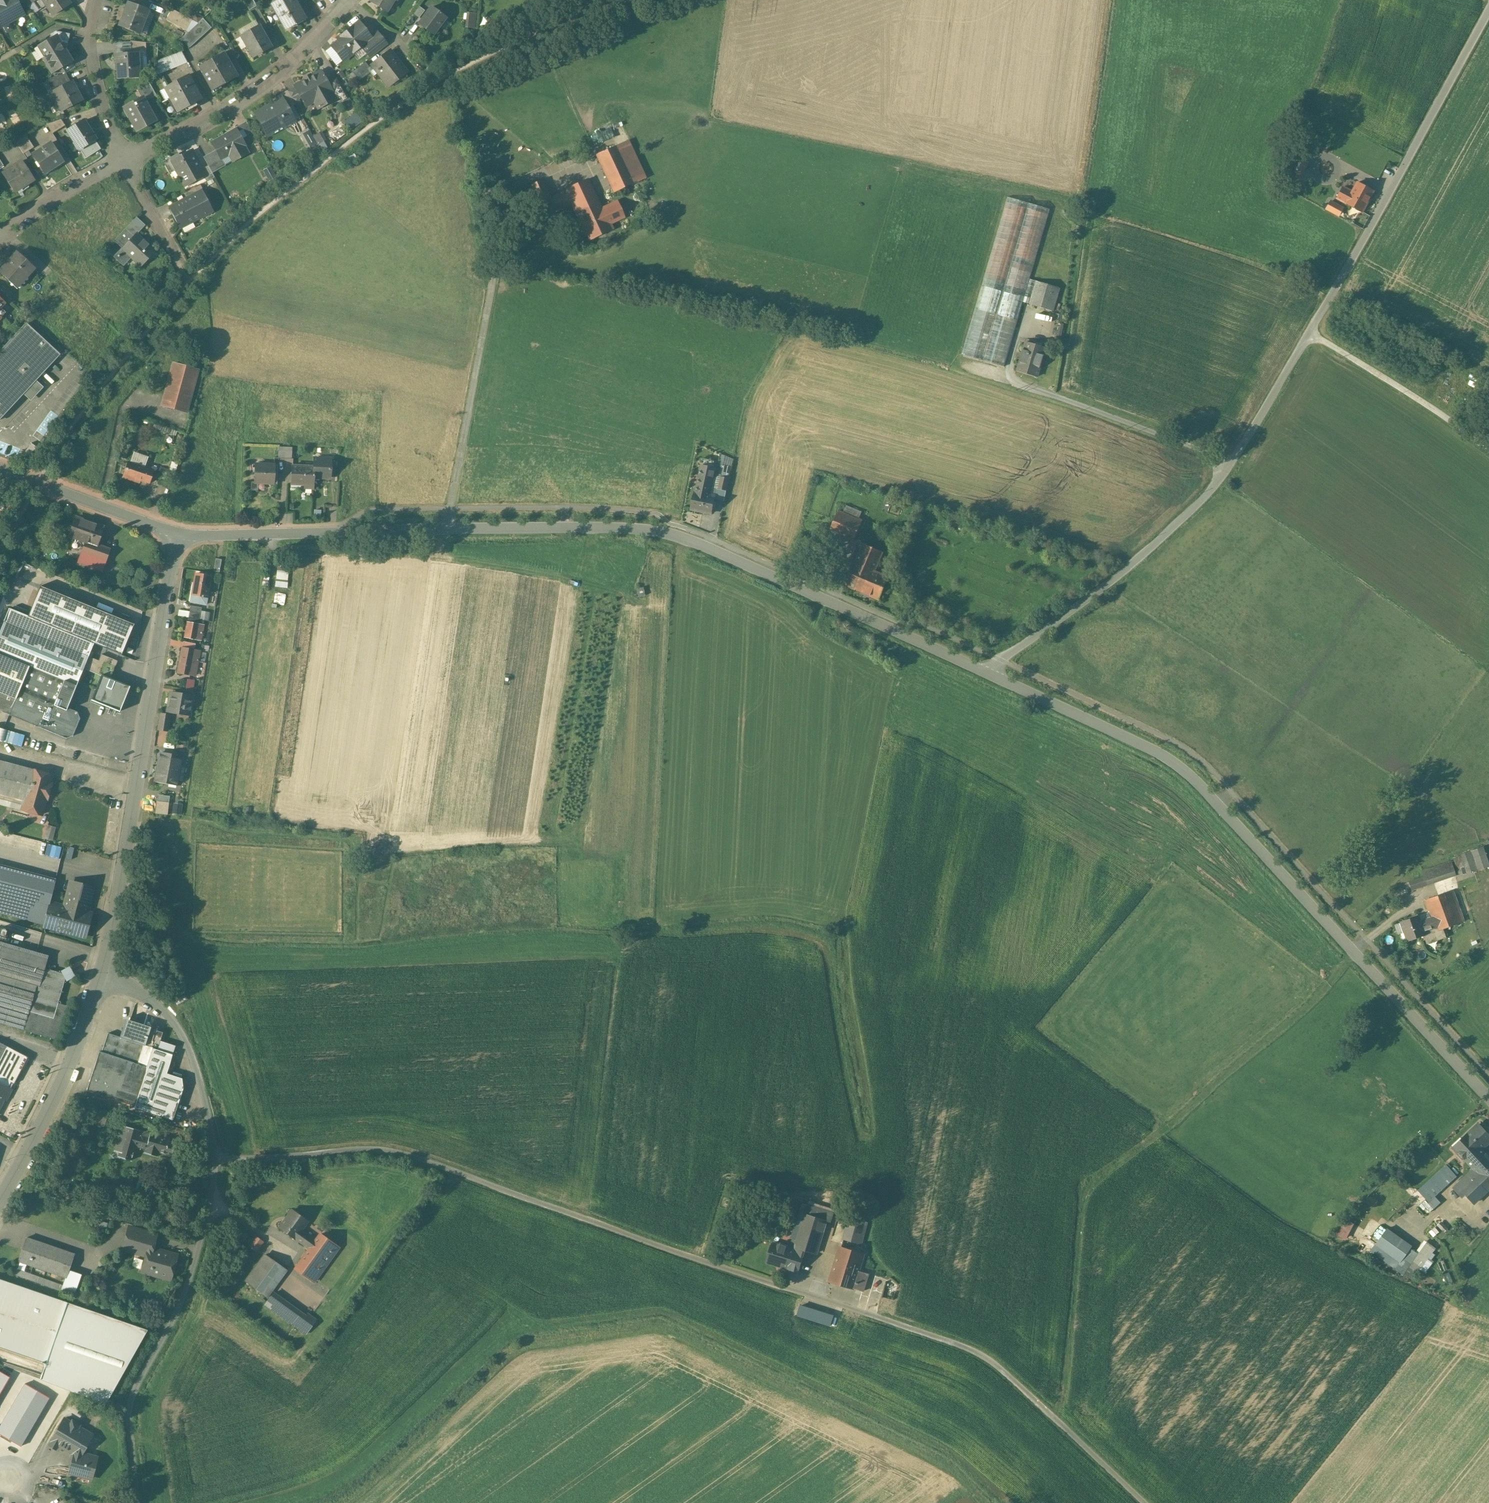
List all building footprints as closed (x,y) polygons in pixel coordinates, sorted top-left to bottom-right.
[(0,21),(2,26),(23,14),(16,0),(0,0),(0,21)] [(53,15),(69,4),(66,0),(42,0),(53,15)] [(249,11),(256,6),(253,0),(243,0),(249,11)] [(272,5),(285,30),(296,23),(303,18),(304,19),(305,19),(294,0),(281,0),(272,5)] [(371,2),(387,11),(393,0),(372,0),(371,2)] [(148,10),(129,3),(125,11),(119,26),(137,33),(143,19),(144,20),(148,10)] [(444,17),(430,7),(418,24),(433,34),(440,25),(439,24),(444,17)] [(192,20),(171,9),(166,20),(186,31),(192,20)] [(466,12),(466,26),(476,27),(476,12),(466,12)] [(414,13),(405,25),(410,29),(419,17),(414,13)] [(183,36),(181,39),(189,48),(211,28),(203,19),(198,23),(183,36)] [(186,31),(166,20),(163,26),(183,36),(198,23),(192,20),(186,31)] [(359,22),(353,27),(340,36),(342,38),(331,47),(342,61),(360,47),(371,38),(359,22)] [(266,39),(259,27),(242,36),(247,46),(253,57),(270,47),(265,39),(266,39)] [(69,34),(55,31),(50,35),(53,40),(57,38),(64,49),(67,48),(69,34)] [(53,40),(38,49),(52,72),(71,61),(64,49),(57,38),(53,40)] [(371,38),(360,47),(366,54),(377,45),(371,38)] [(145,43),(130,41),(131,51),(146,50),(145,43)] [(181,51),(157,61),(156,74),(187,61),(181,51)] [(389,51),(372,65),(388,86),(406,73),(389,51)] [(224,52),(206,62),(207,63),(199,67),(198,67),(212,91),(212,90),(219,86),(220,87),(238,77),(224,52)] [(136,54),(115,55),(116,62),(117,62),(118,78),(139,77),(138,69),(137,69),(136,54)] [(365,62),(352,72),(357,78),(370,68),(365,62)] [(320,72),(311,77),(310,75),(304,78),(305,80),(295,86),(295,85),(294,86),(295,87),(301,98),(304,104),(313,99),(316,105),(323,101),(328,103),(335,99),(335,98),(335,97),(327,83),(324,77),(324,76),(323,76),(323,75),(320,71),(320,72)] [(66,74),(46,80),(52,92),(70,82),(66,74)] [(187,76),(165,87),(171,97),(170,98),(178,113),(201,100),(193,85),(192,86),(187,76)] [(344,91),(337,78),(327,83),(335,96),(344,91)] [(70,82),(52,92),(62,111),(81,101),(71,82),(70,82)] [(149,82),(141,86),(148,100),(156,95),(149,82)] [(295,87),(287,91),(295,105),(300,102),(298,99),(301,98),(295,87)] [(287,91),(277,96),(279,100),(282,99),(287,109),(295,105),(287,91)] [(155,120),(143,98),(125,108),(130,117),(129,117),(136,130),(155,120)] [(279,100),(256,113),(268,135),(269,134),(267,131),(283,122),(285,125),(294,121),(287,109),(282,99),(279,100)] [(357,113),(344,120),(349,130),(362,122),(357,113)] [(61,119),(46,124),(52,134),(65,126),(61,119)] [(83,121),(67,131),(79,149),(94,140),(95,139),(83,121)] [(246,122),(240,125),(246,135),(252,132),(246,122)] [(322,150),(331,144),(321,130),(313,136),(322,150)] [(225,135),(212,143),(216,150),(221,158),(229,154),(232,161),(247,153),(243,146),(244,145),(236,131),(226,136),(225,135)] [(26,136),(16,142),(23,154),(33,147),(26,136)] [(94,140),(79,149),(85,158),(100,149),(94,140)] [(597,154),(596,155),(613,193),(645,178),(628,140),(597,154)] [(45,173),(62,161),(50,143),(33,154),(45,173)] [(216,150),(203,157),(208,166),(209,168),(222,160),(221,158),(216,150)] [(180,157),(171,161),(172,162),(174,161),(177,168),(175,169),(185,186),(203,176),(205,175),(202,169),(194,155),(193,156),(190,151),(180,157)] [(348,166),(358,158),(353,152),(343,160),(348,166)] [(172,162),(171,161),(180,157),(178,153),(169,158),(170,160),(164,163),(169,173),(175,169),(177,168),(174,161),(172,162)] [(1303,162),(1295,159),(1289,172),(1297,175),(1303,162)] [(21,161),(3,173),(16,192),(33,180),(21,161)] [(264,169),(269,180),(277,176),(271,165),(264,169)] [(209,168),(208,166),(202,169),(205,175),(203,176),(206,182),(214,178),(209,168)] [(1297,175),(1289,172),(1287,178),(1294,181),(1297,175)] [(587,181),(565,191),(565,192),(550,199),(539,204),(537,205),(543,217),(571,204),(578,219),(600,209),(587,181)] [(1357,183),(1352,192),(1343,187),(1337,198),(1346,203),(1361,212),(1373,191),(1357,183)] [(200,185),(183,194),(186,199),(201,191),(201,192),(203,191),(200,185)] [(201,191),(186,199),(188,202),(182,205),(181,203),(171,208),(171,207),(170,207),(179,224),(184,221),(186,224),(211,211),(201,192),(201,191)] [(1007,197),(961,354),(1004,367),(1023,302),(1053,311),(1060,288),(1029,279),(1050,209),(1007,197)] [(616,202),(600,209),(578,219),(578,220),(585,235),(587,234),(590,239),(612,228),(610,224),(623,217),(616,202)] [(1347,211),(1334,204),(1331,209),(1344,217),(1347,211)] [(126,229),(114,241),(121,248),(123,249),(134,237),(126,229)] [(154,251),(136,235),(134,237),(123,249),(121,248),(115,255),(122,262),(129,255),(140,265),(154,251)] [(0,270),(0,272),(10,281),(13,278),(18,282),(25,274),(27,276),(34,269),(16,252),(0,270)] [(0,352),(0,418),(26,390),(33,397),(42,387),(35,380),(59,354),(26,324),(0,352)] [(1046,348),(1026,342),(1017,371),(1037,377),(1040,366),(1037,365),(1043,348),(1045,349),(1046,348)] [(197,370),(173,363),(161,406),(186,413),(197,370)] [(292,448),(278,447),(278,458),(292,459),(292,448)] [(331,459),(314,458),(314,467),(314,475),(322,475),(322,478),(330,478),(331,459)] [(275,465),(255,464),(254,482),(251,482),(251,491),(258,491),(258,483),(277,484),(277,473),(274,473),(275,465)] [(142,470),(126,465),(122,479),(131,482),(133,479),(150,484),(153,473),(146,471),(147,469),(143,468),(142,470)] [(715,468),(702,465),(699,475),(712,478),(715,468)] [(314,475),(314,467),(292,466),(291,484),(314,485),(314,475)] [(731,467),(722,466),(720,476),(729,478),(731,467)] [(171,470),(161,467),(159,474),(168,477),(171,470)] [(712,478),(699,475),(696,492),(709,495),(712,478)] [(720,476),(718,488),(718,489),(726,491),(729,478),(720,476)] [(726,491),(718,489),(718,488),(716,487),(714,496),(715,496),(714,499),(723,501),(724,501),(726,491)] [(709,495),(696,492),(695,492),(691,509),(711,513),(714,499),(715,496),(714,496),(709,495)] [(862,521),(838,511),(829,531),(853,541),(862,521)] [(103,527),(76,518),(70,537),(85,542),(96,546),(97,545),(103,527)] [(96,546),(85,542),(82,552),(106,561),(110,550),(97,545),(96,546)] [(862,544),(854,562),(844,584),(878,599),(888,577),(875,571),(883,552),(862,544)] [(106,561),(82,552),(78,563),(102,572),(106,561)] [(285,579),(288,580),(289,560),(277,559),(277,586),(285,586),(285,579)] [(210,576),(195,574),(192,594),(201,596),(201,597),(202,597),(202,596),(207,597),(210,576)] [(134,624),(40,586),(28,616),(93,643),(121,655),(134,624)] [(201,596),(192,594),(190,602),(206,605),(207,597),(202,596),(202,597),(201,597),(201,596)] [(201,608),(190,606),(188,617),(199,619),(201,608)] [(9,608),(0,631),(0,655),(29,667),(76,686),(83,668),(88,656),(93,643),(9,608)] [(209,613),(201,612),(200,619),(207,620),(209,613)] [(199,624),(187,622),(184,637),(196,639),(197,631),(199,624)] [(194,650),(182,648),(178,672),(189,674),(194,650)] [(194,650),(189,674),(195,675),(199,651),(194,650)] [(15,699),(19,691),(29,667),(0,655),(0,693),(15,699)] [(117,661),(101,655),(99,661),(94,672),(101,675),(110,679),(117,661)] [(99,661),(88,656),(83,668),(94,672),(99,661)] [(76,686),(29,667),(19,691),(66,710),(76,686)] [(110,679),(101,675),(91,700),(101,704),(102,701),(120,709),(129,687),(110,679)] [(186,688),(194,689),(195,678),(187,678),(186,688)] [(184,695),(171,692),(168,710),(189,713),(193,692),(185,690),(184,695)] [(66,710),(19,691),(15,699),(9,715),(38,727),(38,725),(66,736),(70,734),(77,718),(75,714),(66,710)] [(0,693),(0,711),(9,715),(15,699),(0,693)] [(170,715),(160,714),(158,729),(167,731),(170,715)] [(8,740),(10,728),(0,726),(0,739),(8,740)] [(174,755),(160,753),(155,780),(177,784),(180,766),(182,757),(174,755)] [(0,761),(0,804),(41,815),(52,775),(0,761)] [(169,802),(157,801),(155,813),(167,815),(169,802)] [(183,812),(183,802),(173,802),(172,812),(183,812)] [(53,839),(57,826),(47,823),(43,837),(53,839)] [(1482,847),(1459,855),(1466,874),(1488,866),(1482,847)] [(84,853),(82,862),(93,865),(105,868),(107,859),(84,853)] [(1451,862),(1421,872),(1423,877),(1424,877),(1426,885),(1455,875),(1451,862)] [(0,865),(0,913),(44,925),(49,903),(56,879),(0,865)] [(1423,877),(1409,882),(1411,890),(1426,885),(1424,877),(1423,877)] [(65,907),(49,903),(44,925),(44,926),(84,936),(89,913),(86,913),(92,889),(71,883),(65,907)] [(1452,891),(1424,900),(1430,919),(1435,932),(1443,929),(1463,922),(1452,891)] [(1417,916),(1401,922),(1407,941),(1423,936),(1426,944),(1446,938),(1443,929),(1435,932),(1430,919),(1420,922),(1417,916)] [(4,943),(8,930),(0,928),(0,1022),(23,1029),(24,1027),(56,1037),(64,1008),(55,1005),(62,981),(61,981),(61,980),(65,978),(63,973),(59,976),(58,975),(43,970),(48,956),(4,943)] [(157,1019),(145,1015),(141,1026),(153,1029),(157,1019)] [(141,1026),(126,1021),(126,1022),(129,1023),(126,1031),(123,1030),(121,1038),(144,1045),(150,1047),(156,1030),(153,1029),(141,1026)] [(121,1038),(108,1033),(102,1052),(99,1052),(96,1062),(93,1061),(91,1069),(93,1070),(87,1091),(135,1106),(147,1067),(137,1064),(144,1045),(121,1038)] [(4,1098),(6,1099),(11,1090),(7,1088),(24,1056),(6,1046),(6,1047),(0,1044),(0,1105),(4,1098)] [(172,1054),(153,1049),(147,1067),(135,1106),(173,1118),(183,1088),(181,1078),(166,1073),(169,1064),(172,1054)] [(106,1113),(94,1108),(90,1120),(102,1124),(106,1113)] [(1462,1139),(1464,1141),(1456,1148),(1466,1159),(1479,1147),(1480,1149),(1488,1141),(1488,1136),(1478,1124),(1462,1139)] [(150,1133),(121,1125),(114,1151),(119,1152),(118,1157),(131,1160),(135,1146),(145,1149),(144,1153),(157,1156),(158,1152),(171,1156),(175,1143),(168,1141),(169,1138),(150,1133)] [(1479,1147),(1466,1159),(1465,1160),(1474,1170),(1488,1185),(1488,1158),(1480,1149),(1479,1147)] [(1446,1165),(1417,1191),(1434,1208),(1440,1202),(1435,1197),(1457,1177),(1446,1165)] [(1474,1170),(1471,1173),(1470,1172),(1460,1182),(1464,1187),(1470,1181),(1482,1194),(1488,1188),(1488,1185),(1474,1170)] [(1482,1194),(1470,1181),(1464,1187),(1461,1189),(1473,1203),(1482,1194)] [(834,1213),(808,1205),(797,1240),(793,1239),(792,1239),(789,1248),(772,1243),(766,1262),(797,1271),(804,1250),(816,1253),(826,1221),(831,1223),(834,1213)] [(307,1221),(292,1210),(279,1228),(294,1239),(294,1238),(309,1248),(315,1240),(300,1230),(307,1221)] [(867,1223),(849,1218),(845,1233),(863,1238),(867,1223)] [(1349,1239),(1355,1221),(1345,1218),(1339,1235),(1349,1239)] [(1411,1246),(1386,1229),(1375,1244),(1400,1261),(1411,1246)] [(156,1235),(139,1230),(132,1252),(145,1256),(148,1248),(152,1249),(156,1235)] [(863,1238),(845,1233),(843,1239),(861,1243),(863,1238)] [(249,1246),(259,1250),(264,1239),(254,1235),(249,1246)] [(309,1248),(295,1269),(313,1281),(336,1248),(319,1235),(315,1240),(309,1248)] [(74,1254),(26,1238),(18,1261),(66,1277),(74,1254)] [(863,1254),(840,1247),(830,1281),(863,1291),(868,1274),(858,1271),(863,1254)] [(152,1249),(148,1248),(145,1256),(141,1271),(170,1279),(176,1256),(152,1249)] [(264,1258),(246,1282),(265,1297),(283,1272),(264,1258)] [(45,1363),(67,1302),(0,1279),(0,1347),(45,1363)] [(311,1316),(279,1293),(277,1296),(270,1291),(271,1292),(263,1303),(305,1334),(316,1320),(311,1316)] [(45,1363),(40,1379),(105,1404),(147,1330),(67,1302),(45,1363)] [(832,1317),(807,1309),(804,1317),(830,1326),(832,1317)] [(0,1370),(0,1395),(11,1377),(0,1370)] [(0,1426),(0,1433),(22,1445),(50,1396),(24,1382),(0,1426)] [(79,1425),(72,1421),(71,1422),(64,1418),(48,1445),(56,1449),(58,1445),(71,1453),(72,1451),(82,1453),(83,1448),(91,1434),(78,1426),(79,1425)] [(82,1453),(72,1451),(71,1453),(69,1464),(71,1465),(69,1473),(76,1475),(77,1473),(90,1476),(90,1478),(91,1479),(97,1457),(82,1453)]
